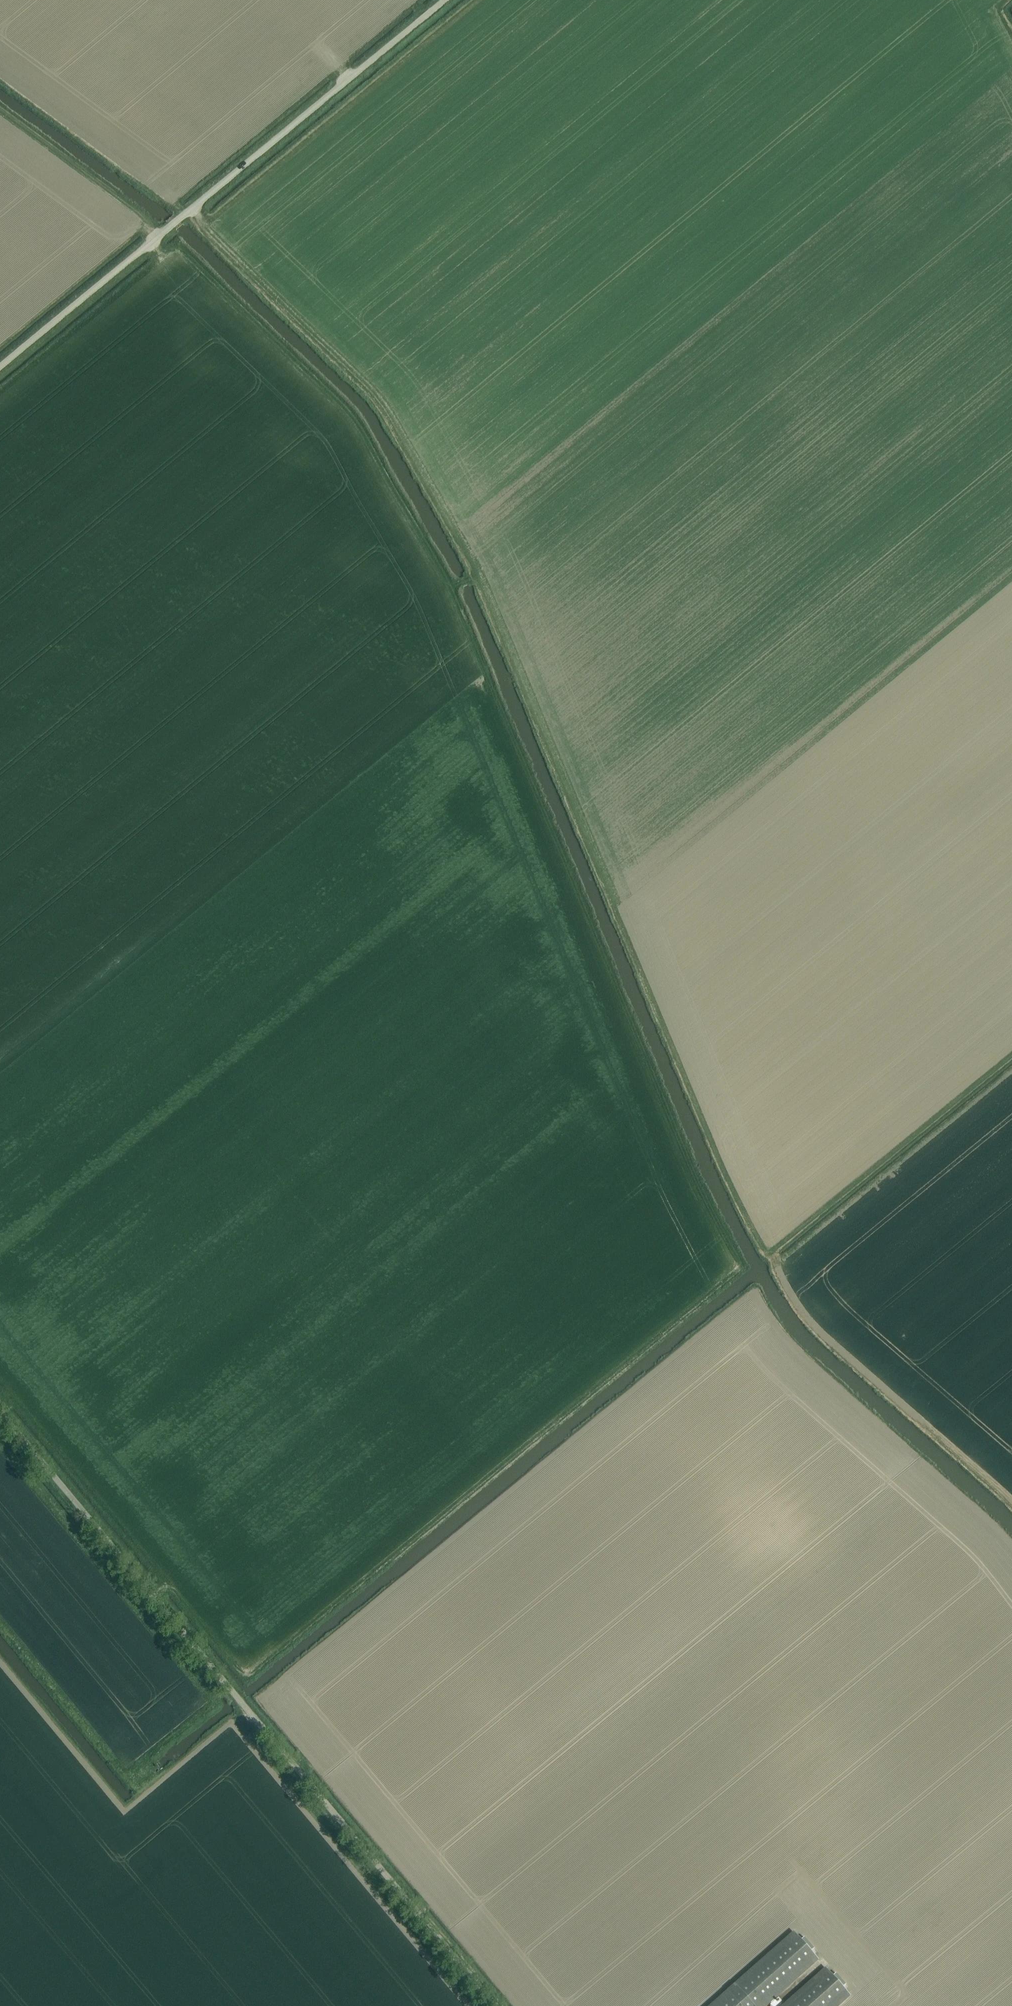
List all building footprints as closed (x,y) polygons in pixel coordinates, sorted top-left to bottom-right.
[(818,1960),(793,1931),(709,2005),(766,2005),(818,1960)] [(850,1996),(825,1967),(781,2005),(839,2005),(850,1996)]
